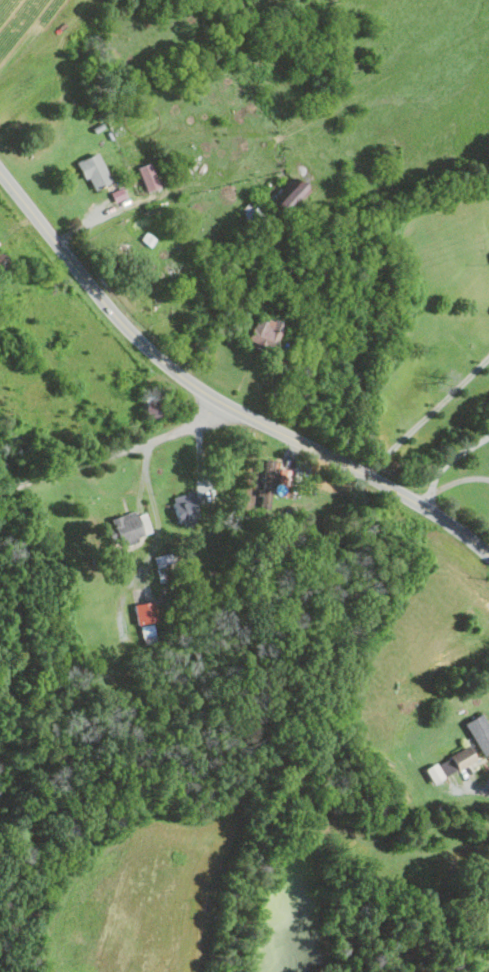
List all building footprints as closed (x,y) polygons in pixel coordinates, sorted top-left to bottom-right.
[(93,190),(111,182),(97,152),(75,162),(84,180),(88,179),(93,190)] [(137,167),(147,191),(159,186),(150,162),(137,167)] [(280,216),(307,191),(294,176),(266,202),(280,216)] [(114,202),(127,197),(122,187),(110,192),(114,202)] [(245,339),(270,352),(283,326),(258,313),(245,339)] [(158,419),(161,406),(146,402),(142,415),(158,419)] [(264,485),(277,485),(278,472),(274,472),(274,460),(265,460),(264,485)] [(289,483),(291,469),(280,469),(278,482),(289,483)] [(172,497),(180,525),(199,520),(195,506),(199,505),(195,491),(172,497)] [(118,546),(138,541),(137,536),(151,533),(146,513),(135,515),(135,512),(112,517),(118,546)] [(142,646),(156,643),(152,622),(157,621),(153,601),(134,605),(142,646)] [(482,713),(465,722),(482,755),(488,752),(488,726),(482,713)] [(431,782),(477,760),(470,745),(424,768),(431,782)]
